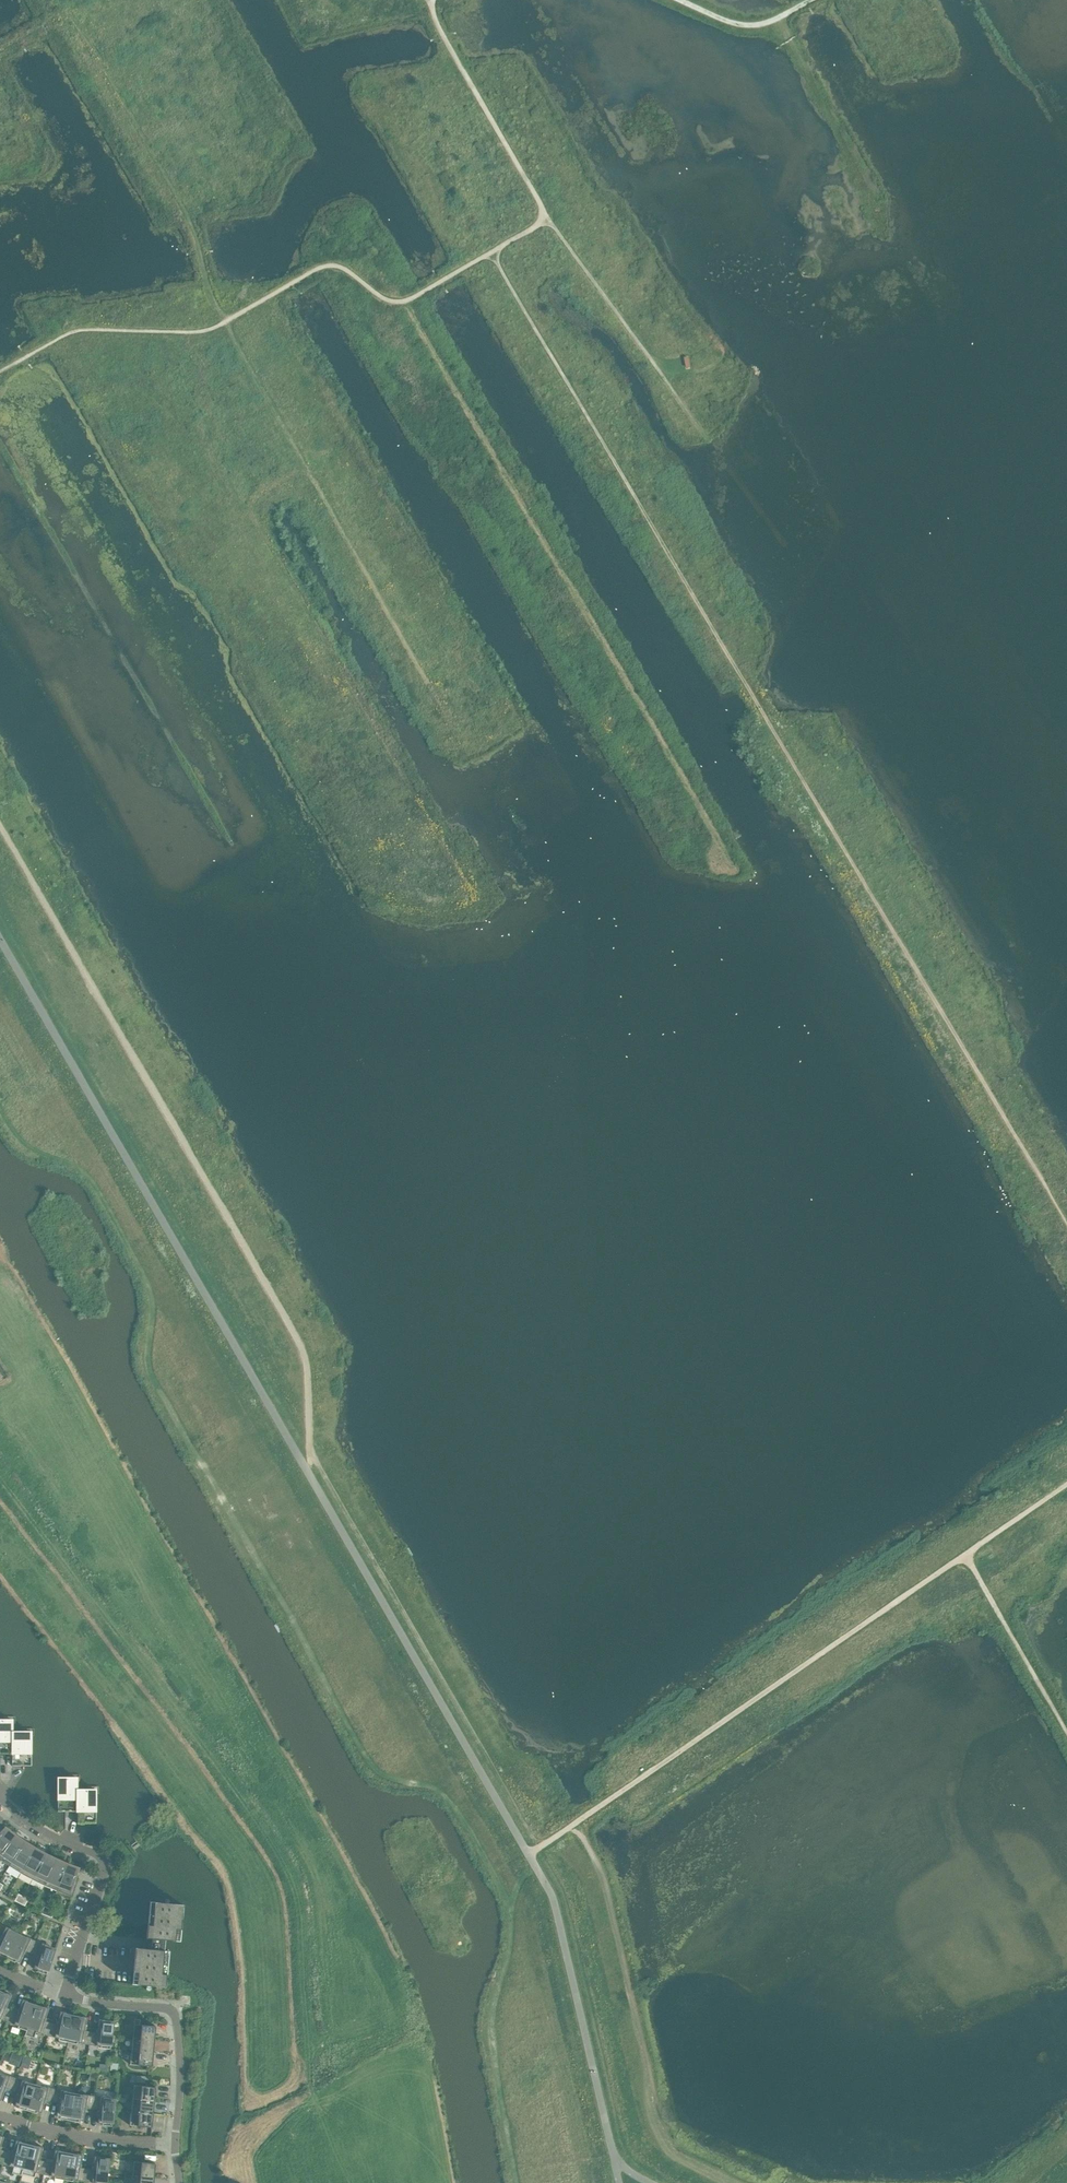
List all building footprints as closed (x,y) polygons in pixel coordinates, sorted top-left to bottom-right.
[(13,1732),(13,1720),(0,1720),(0,1754),(12,1754),(13,1732)] [(32,1766),(32,1732),(13,1732),(12,1754),(12,1766),(24,1766),(32,1766)] [(77,1812),(77,1790),(77,1778),(58,1778),(58,1812),(65,1812),(77,1812)] [(96,1824),(96,1790),(77,1790),(77,1812),(77,1824),(89,1824),(96,1824)] [(15,1834),(9,1830),(8,1831),(4,1828),(0,1833),(0,1856),(15,1834)] [(24,1843),(20,1840),(21,1839),(15,1834),(0,1856),(0,1860),(9,1866),(24,1843)] [(20,1873),(35,1847),(29,1844),(28,1845),(24,1843),(9,1866),(10,1866),(20,1873)] [(32,1879),(45,1855),(41,1853),(42,1851),(35,1847),(20,1873),(23,1874),(32,1879)] [(45,1885),(56,1858),(50,1855),(49,1857),(45,1855),(32,1879),(37,1882),(45,1885)] [(56,1890),(67,1865),(62,1863),(63,1861),(56,1858),(45,1885),(51,1888),(56,1890)] [(77,1882),(75,1881),(78,1869),(67,1865),(56,1890),(66,1894),(73,1897),(77,1882)] [(20,1903),(23,1897),(18,1894),(15,1901),(20,1903)] [(25,1906),(28,1899),(23,1897),(20,1903),(25,1906)] [(146,1938),(180,1941),(183,1905),(150,1902),(146,1938)] [(46,1916),(49,1909),(44,1906),(41,1914),(46,1916)] [(52,1918),(54,1911),(49,1909),(46,1916),(52,1918)] [(18,1935),(10,1931),(10,1929),(0,1924),(0,1925),(0,1939),(0,1940),(0,1956),(6,1959),(18,1935)] [(32,1954),(37,1941),(27,1936),(26,1938),(18,1935),(6,1959),(15,1963),(16,1961),(20,1963),(25,1951),(32,1954)] [(47,1975),(55,1950),(46,1947),(47,1945),(37,1941),(32,1954),(38,1956),(34,1968),(38,1970),(37,1972),(47,1975)] [(165,1987),(167,1963),(169,1951),(135,1948),(132,1984),(165,1987)] [(12,1995),(7,1993),(6,1995),(0,1992),(0,2019),(7,2022),(12,2010),(6,2007),(12,1995)] [(27,2031),(35,2006),(27,2003),(27,2001),(23,1999),(18,2012),(12,2010),(7,2022),(19,2026),(18,2028),(27,2031)] [(51,2023),(45,2021),(49,2008),(44,2006),(43,2009),(35,2006),(27,2031),(25,2035),(34,2038),(36,2032),(47,2035),(51,2023)] [(68,2042),(74,2016),(65,2014),(65,2012),(60,2011),(58,2024),(51,2023),(47,2035),(48,2036),(59,2038),(59,2040),(68,2042)] [(91,2032),(84,2030),(87,2017),(83,2016),(82,2018),(74,2016),(68,2042),(77,2044),(77,2042),(88,2045),(91,2032)] [(110,2049),(113,2023),(104,2022),(104,2020),(99,2019),(98,2032),(91,2032),(88,2045),(89,2045),(101,2046),(101,2048),(110,2049)] [(155,2039),(156,2026),(140,2024),(134,2024),(133,2037),(155,2039)] [(153,2053),(154,2040),(155,2039),(133,2037),(131,2051),(153,2053)] [(152,2066),(153,2053),(131,2051),(130,2064),(152,2066)] [(12,2052),(8,2063),(18,2067),(22,2056),(12,2052)] [(118,2072),(119,2063),(110,2063),(110,2071),(118,2072)] [(16,2078),(5,2074),(5,2076),(0,2075),(0,2101),(1,2101),(5,2088),(12,2091),(16,2078)] [(28,2111),(35,2086),(26,2083),(27,2081),(16,2078),(12,2091),(18,2092),(15,2105),(19,2107),(19,2108),(28,2111)] [(154,2100),(156,2087),(134,2085),(132,2098),(154,2100)] [(52,2102),(55,2089),(44,2086),(43,2088),(35,2086),(28,2111),(37,2113),(38,2112),(42,2113),(45,2100),(52,2102)] [(69,2120),(74,2095),(65,2093),(66,2091),(55,2089),(52,2102),(58,2103),(56,2116),(60,2117),(60,2119),(69,2120)] [(83,2121),(86,2108),(92,2109),(94,2096),(83,2094),(83,2096),(74,2095),(69,2120),(79,2122),(79,2120),(83,2121)] [(112,2126),(114,2110),(114,2100),(105,2099),(105,2097),(94,2096),(92,2109),(99,2110),(98,2123),(102,2123),(102,2125),(112,2126)] [(153,2114),(154,2101),(154,2100),(132,2098),(131,2112),(153,2114)] [(152,2127),(153,2114),(131,2112),(130,2125),(152,2127)] [(21,2176),(29,2145),(20,2143),(21,2141),(16,2140),(13,2153),(6,2151),(2,2164),(14,2167),(12,2173),(21,2176)] [(46,2162),(39,2160),(43,2147),(38,2146),(37,2148),(29,2145),(21,2176),(22,2176),(23,2171),(32,2174),(32,2172),(43,2175),(46,2162)] [(64,2180),(68,2154),(60,2152),(60,2150),(55,2149),(53,2163),(46,2162),(43,2175),(55,2177),(54,2178),(64,2180)] [(87,2169),(80,2167),(82,2154),(77,2153),(77,2155),(68,2154),(64,2180),(73,2182),(74,2180),(85,2182),(87,2169)] [(108,2159),(99,2158),(100,2156),(95,2156),(93,2169),(87,2169),(85,2182),(96,2182),(106,2182),(108,2159)] [(154,2177),(155,2163),(133,2161),(132,2174),(154,2177)] [(154,2177),(132,2174),(131,2182),(154,2182),(154,2177)]
